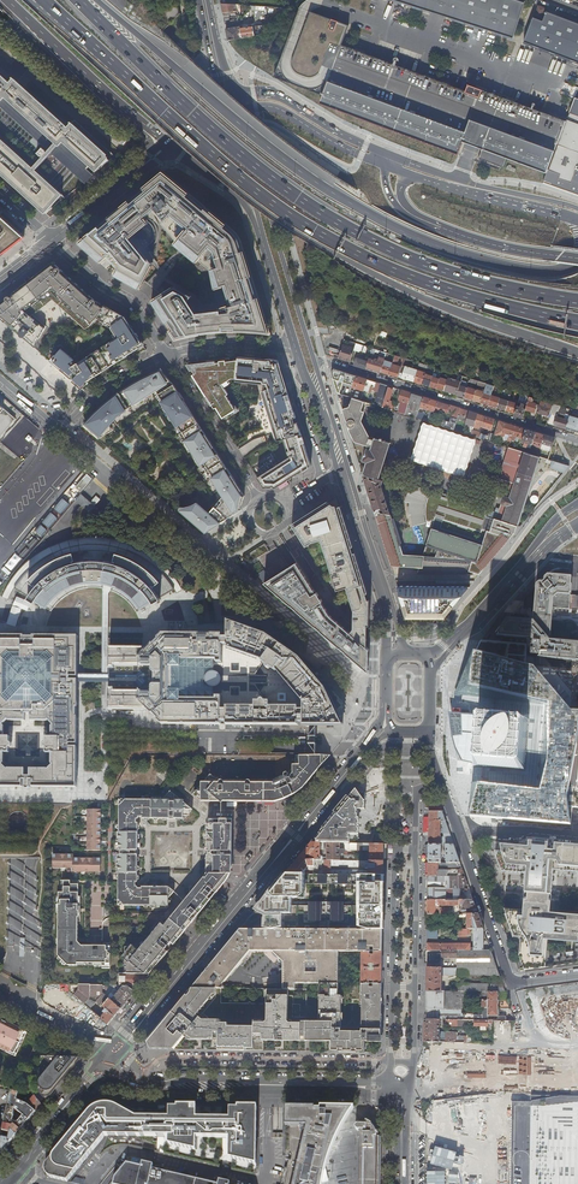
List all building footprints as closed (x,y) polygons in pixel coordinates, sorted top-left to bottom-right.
[(513,39),(524,3),(514,0),(390,0),(513,39)] [(221,3),(225,24),(230,23),(229,14),(234,14),(234,12),(241,11),(240,5),(228,4),(221,3)] [(536,13),(543,15),(545,8),(538,5),(536,13)] [(228,40),(238,39),(262,35),(289,9),(281,8),(264,25),(241,29),(240,27),(226,29),(228,40)] [(546,12),(543,23),(533,19),(523,45),(577,65),(577,24),(546,12)] [(328,19),(324,29),(330,31),(334,21),(328,19)] [(485,101),(339,51),(335,61),(318,104),(458,155),(463,140),(473,143),(484,147),(478,162),(523,178),(539,184),(560,127),(485,101)] [(44,214),(62,194),(60,192),(63,189),(75,175),(82,181),(83,180),(84,180),(85,180),(86,179),(86,178),(86,177),(90,172),(85,169),(88,166),(94,171),(109,153),(72,121),(68,126),(14,77),(10,82),(0,73),(0,173),(26,197),(44,214)] [(576,97),(570,113),(577,116),(577,98),(576,97)] [(570,113),(549,169),(561,174),(560,177),(572,182),(577,166),(577,116),(570,113)] [(548,169),(543,182),(577,194),(577,166),(572,182),(560,177),(561,174),(549,169),(548,169)] [(177,338),(180,337),(187,335),(199,333),(214,331),(223,331),(223,327),(227,327),(227,328),(228,329),(229,329),(230,329),(230,328),(231,327),(235,327),(235,330),(255,331),(255,327),(267,323),(241,241),(240,237),(238,234),(236,232),(233,229),(214,214),(164,172),(162,174),(163,176),(152,184),(151,183),(146,188),(149,192),(148,193),(157,205),(154,207),(155,208),(165,220),(170,215),(188,229),(181,237),(186,241),(186,242),(185,243),(186,243),(186,244),(188,244),(189,244),(202,254),(208,246),(214,251),(219,267),(217,268),(222,286),(225,285),(231,306),(219,310),(219,311),(196,314),(189,302),(192,296),(175,287),(152,302),(165,323),(167,322),(177,338)] [(122,208),(139,229),(147,222),(143,218),(155,208),(154,207),(157,205),(148,193),(149,192),(146,188),(122,208)] [(99,262),(108,255),(112,261),(112,262),(112,263),(112,264),(113,264),(114,264),(115,264),(118,268),(114,276),(138,289),(153,263),(140,248),(138,250),(128,237),(139,229),(122,208),(78,244),(99,262)] [(0,214),(0,250),(4,254),(26,237),(0,214)] [(50,294),(46,290),(45,289),(47,287),(49,287),(49,289),(49,290),(50,291),(51,292),(53,293),(55,292),(57,292),(58,290),(59,292),(62,295),(61,296),(60,296),(56,301),(73,316),(77,311),(76,311),(78,309),(80,311),(79,313),(81,315),(83,319),(81,320),(80,321),(78,323),(85,329),(89,327),(91,325),(93,323),(97,319),(97,318),(101,320),(98,325),(102,327),(104,323),(104,324),(105,322),(112,309),(97,302),(53,262),(42,270),(44,271),(11,297),(9,295),(0,303),(0,317),(2,315),(5,319),(21,333),(20,334),(20,335),(21,336),(22,336),(23,337),(24,336),(25,336),(34,344),(38,337),(39,338),(46,326),(34,316),(30,320),(29,319),(29,318),(26,315),(27,314),(28,313),(29,311),(29,309),(28,308),(27,307),(26,305),(26,304),(28,302),(29,303),(32,308),(35,306),(38,309),(49,300),(47,296),(50,294)] [(120,314),(112,309),(105,322),(113,327),(112,329),(120,314)] [(125,317),(116,333),(129,324),(125,317)] [(137,346),(142,343),(132,328),(113,340),(115,343),(100,352),(98,349),(87,356),(89,359),(83,363),(81,360),(75,364),(73,361),(61,348),(54,355),(57,357),(53,361),(56,364),(55,366),(60,369),(63,368),(65,371),(64,371),(82,386),(86,382),(95,376),(94,374),(96,373),(97,374),(102,371),(101,369),(108,365),(109,367),(121,359),(120,358),(124,355),(125,356),(138,348),(137,346)] [(343,346),(339,358),(348,360),(350,355),(350,354),(352,347),(350,347),(350,348),(343,346)] [(389,374),(398,377),(401,366),(397,365),(400,357),(395,355),(393,363),(389,374)] [(366,367),(381,371),(384,361),(385,358),(379,356),(379,359),(377,359),(376,360),(369,358),(368,361),(366,367)] [(271,468),(257,477),(263,488),(267,487),(271,487),(276,488),(310,466),(303,446),(303,445),(301,445),(298,435),(300,435),(300,434),(299,435),(298,432),(299,432),(297,423),(294,424),(290,410),(289,410),(288,409),(289,408),(290,407),(290,405),(290,404),(289,404),(288,403),(287,403),(286,402),(288,402),(285,393),(287,392),(278,361),(269,364),(269,363),(268,363),(269,361),(260,360),(260,362),(255,361),(254,364),(249,363),(249,359),(238,357),(237,361),(236,378),(236,381),(258,383),(275,442),(283,439),(289,457),(274,467),(272,463),(269,465),(271,468)] [(354,366),(366,369),(366,367),(368,361),(356,357),(354,366)] [(195,368),(192,370),(196,373),(194,374),(198,381),(200,380),(204,386),(206,385),(210,390),(206,392),(210,399),(211,398),(223,417),(236,409),(227,395),(229,394),(223,384),(232,378),(236,378),(237,361),(195,365),(195,368)] [(381,371),(389,374),(393,363),(391,362),(391,363),(384,361),(381,371)] [(402,377),(414,381),(418,370),(419,366),(420,363),(417,362),(415,369),(409,367),(410,366),(406,364),(402,377)] [(426,374),(423,384),(430,386),(433,375),(434,374),(432,373),(431,375),(429,375),(432,367),(428,365),(427,369),(426,373),(426,374)] [(353,385),(356,376),(334,369),(331,373),(338,393),(340,394),(344,382),(353,385)] [(418,370),(414,381),(423,384),(426,374),(426,373),(418,370)] [(89,419),(83,426),(97,438),(105,432),(110,426),(105,421),(151,394),(158,405),(157,405),(172,429),(173,428),(177,435),(198,422),(174,385),(161,371),(159,371),(151,374),(142,379),(129,386),(117,394),(107,403),(98,410),(89,419)] [(433,375),(430,386),(437,388),(440,378),(439,377),(438,378),(436,378),(437,376),(433,375)] [(353,385),(353,387),(354,388),(354,389),(356,389),(356,388),(364,390),(367,379),(356,376),(353,385)] [(448,378),(444,391),(457,395),(460,386),(461,383),(461,382),(454,379),(455,377),(453,377),(452,379),(448,378)] [(440,378),(437,388),(444,391),(448,378),(447,378),(446,379),(440,378)] [(478,385),(479,381),(470,378),(469,382),(476,384),(474,389),(467,387),(464,397),(473,400),(476,389),(478,385)] [(362,397),(361,400),(364,402),(368,403),(374,405),(377,394),(369,392),(370,387),(378,390),(380,385),(380,383),(367,379),(364,390),(362,397)] [(377,394),(374,405),(382,407),(388,388),(380,385),(378,390),(377,394)] [(457,395),(464,397),(467,387),(468,386),(466,385),(466,387),(460,386),(457,395)] [(388,388),(382,407),(392,410),(395,402),(389,400),(394,388),(389,386),(388,388)] [(399,389),(396,399),(409,403),(412,393),(399,389)] [(473,400),(481,402),(484,392),(484,390),(483,390),(483,391),(476,389),(473,400)] [(492,395),(492,394),(491,394),(490,395),(486,394),(486,393),(484,392),(481,402),(489,404),(492,395)] [(407,410),(405,414),(416,418),(418,412),(420,407),(423,397),(412,393),(409,403),(407,410)] [(529,397),(521,394),(520,396),(525,398),(523,403),(521,403),(520,406),(519,406),(519,405),(518,404),(515,413),(514,415),(523,418),(525,410),(529,397)] [(500,399),(500,398),(498,397),(492,395),(489,404),(498,407),(500,399)] [(423,397),(420,407),(427,409),(431,399),(423,397)] [(535,398),(529,397),(525,410),(535,413),(538,404),(534,402),(535,398)] [(352,398),(351,403),(363,406),(364,402),(361,400),(355,399),(352,398)] [(425,417),(424,420),(431,422),(435,411),(438,401),(431,399),(427,409),(431,410),(428,418),(425,417)] [(508,401),(500,399),(498,407),(506,410),(509,401),(509,399),(508,399),(508,401)] [(518,402),(510,399),(509,399),(509,401),(506,410),(515,413),(518,404),(518,402)] [(553,404),(541,400),(537,412),(549,416),(550,414),(553,404)] [(438,401),(435,411),(447,415),(451,405),(438,401)] [(358,420),(362,421),(368,403),(364,402),(363,406),(362,410),(358,420)] [(560,406),(553,404),(550,414),(557,417),(558,412),(560,408),(560,406)] [(451,405),(447,415),(458,418),(461,408),(451,405)] [(349,430),(369,436),(362,421),(358,420),(362,410),(350,407),(342,409),(348,426),(350,428),(349,430)] [(458,418),(466,421),(467,418),(470,411),(461,408),(458,418)] [(557,417),(554,425),(566,429),(570,416),(567,415),(566,419),(564,418),(566,410),(560,408),(558,412),(557,417)] [(0,414),(0,435),(14,419),(4,410),(0,414)] [(262,411),(257,414),(266,430),(271,427),(262,411)] [(470,411),(467,418),(474,420),(474,421),(475,421),(478,414),(470,411)] [(474,424),(480,426),(483,427),(487,416),(478,414),(475,421),(474,424)] [(566,429),(575,432),(577,422),(577,418),(570,415),(570,416),(566,429)] [(491,433),(495,419),(487,416),(483,427),(481,433),(480,438),(484,439),(488,441),(491,433)] [(445,422),(444,426),(454,430),(458,419),(451,417),(450,422),(446,421),(445,422)] [(499,420),(495,434),(497,435),(502,436),(502,435),(506,422),(499,420)] [(198,422),(177,435),(183,445),(188,442),(191,446),(190,447),(199,462),(200,461),(212,480),(213,480),(215,482),(214,484),(214,486),(215,487),(216,487),(217,486),(223,495),(220,499),(222,501),(217,507),(215,505),(209,512),(197,502),(195,504),(192,506),(189,507),(185,507),(185,511),(184,513),(206,532),(241,510),(242,507),(243,504),(245,501),(246,499),(198,422)] [(510,439),(512,440),(512,439),(516,425),(506,422),(502,435),(505,436),(505,433),(510,435),(509,437),(510,438),(510,439)] [(516,425),(512,439),(515,440),(516,436),(523,439),(526,429),(516,425)] [(20,434),(14,428),(7,435),(14,441),(20,434)] [(523,439),(522,442),(525,443),(524,445),(527,446),(528,443),(532,445),(536,432),(526,429),(523,439)] [(367,463),(364,475),(378,479),(389,445),(394,447),(395,445),(389,443),(390,443),(372,437),(372,438),(370,437),(369,436),(349,430),(351,438),(353,438),(354,442),(368,446),(367,449),(363,461),(367,463)] [(473,430),(471,435),(480,438),(481,433),(473,430)] [(539,449),(536,456),(538,456),(540,452),(541,449),(542,446),(542,445),(543,443),(545,435),(536,432),(532,445),(540,447),(539,449)] [(491,433),(488,441),(495,443),(496,438),(497,435),(495,434),(491,433)] [(542,446),(541,449),(551,452),(555,438),(545,435),(543,443),(542,445),(542,446)] [(34,446),(24,437),(21,440),(31,449),(34,446)] [(519,450),(509,447),(507,452),(509,455),(506,457),(503,467),(504,470),(501,472),(499,478),(507,480),(506,483),(507,485),(500,508),(499,513),(498,513),(496,516),(495,519),(497,519),(518,525),(539,457),(538,456),(536,456),(521,451),(519,450)] [(569,466),(547,459),(545,464),(551,466),(550,467),(551,468),(564,472),(569,466)] [(363,474),(374,511),(380,512),(380,509),(383,510),(384,513),(390,514),(382,486),(383,481),(378,479),(364,475),(363,474)] [(408,490),(433,498),(443,502),(455,506),(455,505),(476,512),(487,516),(489,509),(451,497),(443,495),(443,494),(434,491),(433,494),(430,493),(431,492),(415,484),(412,490),(408,490)] [(410,513),(411,518),(419,520),(418,517),(427,520),(429,513),(436,515),(439,516),(443,502),(433,498),(408,490),(405,500),(409,501),(408,513),(410,513)] [(97,496),(92,502),(87,497),(82,493),(79,496),(76,500),(81,505),(88,512),(90,515),(91,516),(93,517),(95,517),(96,516),(98,515),(99,514),(101,499),(97,496)] [(451,495),(451,497),(489,509),(489,508),(451,495)] [(500,533),(496,547),(501,549),(515,532),(516,531),(518,525),(497,519),(495,519),(487,516),(476,512),(455,505),(455,506),(443,502),(439,516),(482,530),(483,527),(491,530),(500,533)] [(370,626),(370,605),(370,599),(368,600),(367,594),(368,593),(364,580),(362,580),(358,567),(360,566),(350,534),(348,535),(341,514),(340,515),(338,504),(336,504),(334,504),(333,503),(336,514),(333,514),(326,511),(322,514),(313,520),(291,533),(302,553),(311,549),(317,547),(321,561),(332,598),(343,595),(350,619),(350,633),(364,645),(368,630),(370,626)] [(490,509),(487,516),(495,519),(496,516),(498,513),(499,513),(500,508),(499,507),(498,512),(490,509)] [(380,512),(374,511),(392,566),(415,567),(415,555),(404,555),(401,544),(403,543),(395,518),(393,518),(392,515),(390,514),(384,513),(380,512)] [(429,513),(427,520),(434,522),(436,515),(429,513)] [(482,559),(487,544),(441,529),(436,544),(438,545),(437,548),(435,547),(430,563),(480,566),(481,561),(480,561),(480,558),(482,559)] [(139,606),(141,609),(153,602),(154,604),(161,600),(160,596),(157,593),(152,587),(153,586),(155,587),(161,582),(158,579),(153,574),(150,571),(144,567),(138,563),(135,561),(128,557),(125,556),(121,555),(116,553),(114,561),(116,562),(116,563),(108,562),(105,561),(97,561),(93,561),(86,561),(78,562),(75,563),(74,562),(76,561),(74,553),(70,554),(63,557),(56,560),(50,564),(44,568),(41,570),(35,575),(29,581),(35,586),(36,585),(37,586),(33,592),(28,599),(35,603),(37,601),(49,608),(52,604),(54,601),(57,598),(60,596),(63,594),(66,591),(69,589),(72,588),(76,586),(79,585),(83,584),(90,583),(98,583),(105,584),(109,585),(113,586),(116,587),(120,589),(123,591),(126,593),(129,595),(135,600),(139,606)] [(296,562),(264,582),(301,614),(302,614),(310,620),(309,621),(365,669),(368,671),(368,667),(368,649),(364,645),(350,633),(330,616),(321,602),(322,601),(317,593),(316,593),(296,562)] [(577,661),(577,645),(577,644),(577,643),(556,641),(552,644),(549,640),(551,638),(552,625),(551,625),(552,612),(553,612),(553,610),(569,612),(570,595),(571,595),(572,587),(571,587),(573,577),(550,575),(549,579),(547,580),(546,579),(545,579),(544,580),(536,585),(534,609),(535,610),(534,622),(524,622),(523,620),(507,619),(495,636),(503,637),(502,642),(522,644),(527,645),(527,656),(577,661)] [(408,616),(445,616),(468,588),(475,581),(396,580),(408,616)] [(339,716),(326,688),(300,658),(267,635),(228,621),(227,638),(223,638),(223,634),(163,634),(158,639),(159,640),(154,645),(153,644),(149,648),(110,648),(110,669),(116,669),(116,666),(174,667),(174,692),(141,692),(141,690),(140,690),(140,691),(115,691),(115,688),(110,688),(110,710),(148,710),(153,714),(154,714),(159,719),(158,720),(163,724),(222,724),(222,721),(227,721),(227,725),(299,725),(299,721),(304,721),(304,725),(329,725),(343,725),(339,716)] [(48,747),(48,753),(53,753),(52,757),(78,757),(79,747),(71,747),(71,744),(79,744),(79,717),(77,717),(77,708),(79,708),(79,683),(79,680),(71,680),(71,677),(79,677),(79,675),(79,637),(35,636),(35,637),(26,637),(26,636),(0,636),(0,758),(5,758),(6,753),(11,753),(11,747),(12,747),(13,747),(14,746),(14,745),(14,744),(13,743),(12,743),(11,743),(11,737),(6,737),(6,727),(5,725),(10,720),(11,722),(27,721),(27,714),(32,714),(32,721),(49,722),(50,721),(55,725),(53,727),(53,737),(48,737),(48,743),(47,743),(46,743),(46,744),(46,745),(46,746),(46,747),(47,747),(48,747)] [(475,650),(466,669),(455,694),(546,705),(546,757),(539,788),(472,782),(466,814),(570,823),(567,793),(577,714),(577,709),(570,708),(534,665),(475,650)] [(103,675),(79,675),(79,677),(79,680),(79,683),(110,683),(110,675),(109,675),(103,675)] [(462,760),(473,762),(477,714),(449,712),(452,736),(455,747),(462,760)] [(473,762),(473,766),(525,770),(525,762),(529,718),(477,714),(473,762)] [(249,801),(251,801),(260,801),(270,802),(273,802),(274,802),(275,801),(284,799),(285,798),(288,797),(292,796),(295,794),(298,792),(302,790),(303,789),(305,786),(309,781),(311,779),(313,776),(318,770),(323,764),(331,755),(296,755),(296,764),(289,773),(288,772),(286,772),(285,773),(284,774),(284,775),(284,776),(273,781),(217,780),(210,775),(203,783),(201,783),(201,786),(193,796),(201,801),(207,801),(219,802),(221,801),(223,801),(232,801),(247,801),(249,801)] [(23,783),(23,780),(25,780),(25,783),(30,783),(30,780),(32,780),(32,783),(77,783),(78,757),(52,757),(52,763),(53,765),(48,770),(47,769),(30,769),(30,776),(25,776),(25,769),(8,769),(3,765),(4,764),(5,758),(0,758),(0,783),(23,783)] [(357,810),(365,810),(365,793),(358,793),(356,789),(351,796),(351,795),(337,813),(341,811),(350,799),(362,799),(362,806),(355,806),(355,811),(355,835),(357,835),(357,829),(357,810)] [(169,888),(166,888),(144,887),(138,887),(138,881),(138,859),(138,857),(138,854),(138,848),(138,840),(138,820),(166,820),(172,820),(178,820),(183,820),(183,822),(193,810),(184,803),(184,801),(181,801),(170,792),(164,799),(152,799),(151,801),(125,801),(119,801),(119,807),(119,833),(117,833),(117,852),(120,852),(120,856),(117,856),(117,874),(119,874),(118,905),(150,906),(150,907),(168,907),(168,902),(168,896),(171,896),(174,893),(175,892),(169,888)] [(350,835),(355,835),(355,811),(355,806),(362,806),(362,799),(350,799),(341,811),(337,813),(332,818),(333,819),(329,823),(328,823),(312,842),(324,842),(325,842),(327,842),(328,842),(340,843),(345,843),(350,843),(350,835)] [(102,828),(102,818),(100,818),(100,817),(100,815),(102,815),(102,812),(102,810),(87,810),(87,851),(102,851),(102,845),(99,845),(99,843),(99,842),(102,842),(102,831),(99,831),(99,830),(99,828),(102,828)] [(429,833),(429,844),(442,844),(446,844),(454,844),(443,811),(429,811),(429,819),(429,831),(429,833)] [(206,874),(230,874),(231,870),(231,867),(232,862),(232,854),(232,841),(232,820),(229,820),(223,820),(212,820),(208,819),(208,824),(207,824),(207,849),(207,850),(206,853),(206,859),(206,874)] [(315,860),(323,860),(323,856),(321,855),(320,855),(320,849),(324,849),(324,842),(312,842),(298,859),(315,860)] [(345,850),(340,849),(340,843),(328,842),(327,860),(331,860),(340,860),(340,853),(345,853),(345,850)] [(384,844),(350,843),(345,843),(345,850),(370,851),(370,861),(384,861),(384,844)] [(442,844),(429,844),(429,862),(441,862),(442,850),(442,844)] [(454,844),(446,844),(446,848),(446,850),(444,851),(444,854),(445,854),(446,854),(447,862),(460,863),(454,844)] [(572,868),(573,848),(537,845),(536,851),(536,857),(534,859),(533,870),(533,873),(532,873),(531,874),(531,875),(531,876),(531,877),(532,877),(532,882),(546,887),(550,888),(551,876),(552,876),(553,875),(553,873),(551,872),(552,867),(572,868)] [(520,869),(527,870),(529,851),(506,849),(506,850),(497,850),(499,854),(505,855),(505,859),(506,861),(507,865),(508,868),(520,869)] [(527,870),(533,870),(534,859),(536,857),(536,851),(529,851),(527,870)] [(246,859),(248,861),(249,859),(251,858),(252,856),(254,855),(252,853),(250,852),(245,858),(246,859)] [(73,869),(73,860),(73,858),(73,857),(73,854),(69,854),(69,856),(67,856),(65,856),(65,854),(55,854),(55,856),(53,856),(53,869),(73,869)] [(85,860),(85,858),(75,858),(75,860),(73,860),(73,869),(73,872),(101,873),(101,860),(99,860),(99,858),(89,858),(89,860),(87,860),(85,860)] [(298,859),(286,873),(300,874),(302,874),(305,874),(305,871),(319,871),(319,868),(323,868),(323,860),(315,860),(298,859)] [(340,860),(331,860),(331,867),(366,868),(366,864),(366,861),(354,860),(345,860),(340,860)] [(383,875),(384,861),(370,861),(370,864),(366,864),(366,868),(370,869),(370,875),(383,875)] [(458,876),(465,876),(462,868),(458,870),(442,870),(443,866),(443,862),(441,862),(429,862),(428,876),(458,876)] [(527,870),(520,869),(516,916),(530,917),(531,904),(535,902),(539,902),(539,900),(540,900),(540,899),(541,899),(542,899),(543,900),(543,901),(547,901),(550,901),(550,888),(546,887),(532,882),(532,877),(531,877),(531,876),(531,875),(531,874),(532,873),(533,873),(533,870),(527,870)] [(230,874),(206,874),(206,875),(200,883),(198,885),(196,888),(190,888),(190,895),(184,902),(182,904),(181,905),(177,911),(175,912),(171,917),(170,919),(179,926),(182,929),(185,931),(190,925),(193,922),(219,889),(225,883),(226,881),(227,880),(228,878),(230,874)] [(285,875),(240,929),(383,929),(383,878),(285,875)] [(428,876),(428,887),(469,888),(465,876),(458,876),(428,876)] [(79,946),(79,942),(76,943),(76,938),(79,939),(79,922),(81,922),(81,913),(79,913),(77,913),(77,909),(79,909),(79,881),(64,881),(64,887),(62,887),(62,889),(60,889),(58,955),(68,965),(78,965),(79,963),(110,963),(111,946),(102,946),(102,948),(99,948),(99,946),(79,946)] [(428,887),(428,900),(460,900),(473,900),(469,888),(428,887)] [(549,916),(550,901),(547,901),(543,901),(543,900),(542,899),(541,899),(540,899),(540,900),(539,900),(539,902),(535,902),(531,904),(530,917),(516,916),(510,916),(515,936),(523,936),(522,955),(524,961),(546,958),(547,938),(577,941),(577,918),(549,916)] [(428,900),(428,913),(459,914),(459,910),(449,910),(449,907),(441,907),(441,906),(441,904),(460,904),(460,900),(428,900)] [(473,900),(460,900),(460,904),(463,905),(463,914),(478,914),(473,900)] [(459,914),(459,917),(467,917),(468,929),(470,929),(474,929),(483,929),(478,914),(463,914),(459,914)] [(168,946),(182,929),(179,926),(170,919),(164,926),(160,923),(148,939),(125,938),(125,973),(150,974),(159,962),(163,958),(160,956),(166,949),(168,946)] [(168,951),(185,931),(182,929),(168,946),(166,949),(168,951)] [(240,929),(191,988),(192,988),(221,988),(224,988),(224,987),(223,987),(223,984),(250,951),(272,951),(283,962),(282,989),(289,989),(295,989),(295,983),(297,983),(326,983),(339,983),(339,951),(362,951),(371,951),(374,951),(382,951),(383,929),(343,929),(313,929),(307,929),(272,929),(240,929)] [(438,929),(428,929),(427,939),(438,939),(438,929)] [(484,950),(483,929),(474,929),(474,950),(484,950)] [(491,950),(484,950),(474,950),(470,950),(427,950),(427,961),(442,961),(442,958),(457,958),(457,968),(458,968),(497,968),(491,950)] [(382,983),(382,951),(374,951),(374,954),(371,954),(371,951),(362,951),(362,983),(370,983),(370,981),(374,981),(374,983),(382,983)] [(525,967),(545,965),(546,964),(546,958),(524,961),(525,967)] [(442,968),(427,967),(427,991),(442,991),(442,989),(442,968)] [(500,976),(497,968),(458,968),(458,975),(500,976)] [(140,986),(150,974),(125,973),(120,973),(119,985),(123,986),(140,986)] [(306,1016),(306,1041),(332,1041),(332,1051),(371,1053),(372,1040),(383,1042),(382,983),(362,983),(362,1027),(352,1027),(351,983),(326,983),(326,1018),(306,1016)] [(505,992),(503,984),(458,983),(458,991),(461,991),(466,991),(482,991),(488,991),(498,992),(505,992)] [(103,985),(70,984),(70,992),(90,1009),(97,1001),(106,1008),(103,1011),(105,1012),(101,1017),(108,1024),(121,1008),(109,998),(107,997),(103,993),(103,985)] [(121,1008),(140,986),(123,986),(114,995),(111,992),(107,997),(109,998),(121,1008)] [(191,988),(147,1042),(150,1049),(177,1049),(188,1036),(192,1039),(198,1039),(198,1037),(205,1037),(205,1039),(222,1040),(222,1044),(221,1044),(221,1049),(222,1049),(222,1050),(267,1050),(267,1042),(267,1040),(280,1040),(280,1038),(288,1038),(288,1041),(306,1041),(306,1016),(301,1016),(301,1003),(294,1003),(294,995),(289,995),(289,989),(282,989),(264,989),(264,1004),(221,1003),(221,988),(192,988),(191,988)] [(442,991),(427,991),(426,1008),(461,1009),(461,999),(461,991),(458,991),(447,991),(442,991)] [(498,992),(488,991),(487,1000),(498,1000),(498,997),(499,997),(499,992),(498,992)] [(544,995),(532,998),(539,1022),(551,1018),(544,995)] [(487,1000),(487,1008),(498,1008),(498,1005),(499,1005),(499,1000),(498,1000),(487,1000)] [(577,1018),(577,1004),(564,1005),(565,1012),(553,1013),(553,1019),(577,1018)] [(489,1020),(499,1020),(505,1020),(506,1020),(506,1017),(505,1016),(498,1015),(498,1013),(499,1013),(499,1008),(498,1008),(487,1008),(487,1015),(482,1015),(464,1015),(464,1020),(489,1020)] [(0,1016),(0,1043),(15,1051),(26,1030),(8,1020),(7,1022),(2,1019),(3,1018),(0,1016)] [(449,1042),(454,1042),(457,1042),(464,1042),(464,1038),(456,1037),(456,1032),(446,1032),(445,1038),(440,1038),(440,1019),(426,1019),(426,1022),(426,1041),(449,1042)] [(41,1043),(40,1055),(53,1055),(53,1053),(53,1044),(51,1042),(51,1043),(41,1043)] [(39,1091),(45,1100),(71,1069),(69,1068),(74,1062),(76,1063),(81,1057),(53,1055),(40,1055),(39,1091)] [(19,1092),(11,1091),(5,1122),(3,1131),(10,1133),(11,1132),(12,1124),(13,1122),(15,1110),(17,1099),(19,1092)] [(42,1105),(35,1096),(28,1104),(36,1111),(42,1105)] [(21,1100),(17,1099),(15,1110),(18,1112),(23,1116),(30,1119),(36,1111),(28,1104),(22,1100),(21,1100)] [(111,1135),(122,1136),(123,1107),(119,1105),(115,1104),(111,1104),(108,1105),(104,1106),(101,1107),(97,1110),(91,1117),(54,1167),(53,1169),(53,1170),(53,1172),(53,1173),(54,1175),(55,1176),(56,1177),(58,1179),(76,1183),(111,1135)] [(122,1136),(130,1136),(174,1136),(174,1144),(202,1150),(202,1137),(235,1137),(235,1158),(262,1164),(263,1112),(263,1107),(244,1106),(244,1108),(236,1108),(235,1118),(202,1118),(202,1109),(202,1106),(183,1105),(183,1107),(175,1107),(175,1118),(168,1118),(168,1117),(167,1117),(167,1116),(166,1116),(165,1117),(164,1118),(163,1118),(163,1117),(162,1116),(160,1117),(159,1118),(143,1118),(123,1107),(122,1136)] [(291,1160),(290,1163),(321,1171),(323,1161),(324,1162),(326,1155),(328,1150),(330,1144),(335,1134),(340,1124),(343,1119),(349,1109),(321,1109),(321,1108),(321,1112),(315,1112),(315,1110),(315,1108),(291,1107),(287,1107),(287,1125),(288,1124),(288,1127),(286,1127),(286,1129),(285,1158),(291,1160)] [(16,1136),(30,1119),(23,1116),(18,1123),(13,1122),(12,1124),(11,1132),(16,1136)] [(380,1137),(377,1137),(377,1134),(379,1134),(377,1130),(374,1127),(373,1126),(370,1123),(366,1121),(366,1124),(358,1124),(357,1125),(356,1126),(356,1127),(356,1128),(356,1129),(357,1130),(358,1130),(360,1130),(359,1183),(379,1183),(380,1137)] [(0,1144),(0,1156),(7,1147),(10,1144),(8,1143),(9,1139),(5,1138),(5,1136),(2,1136),(0,1144)] [(7,1147),(0,1156),(0,1157),(2,1159),(9,1150),(7,1147)] [(543,1162),(543,1163),(549,1163),(549,1155),(541,1155),(541,1162),(543,1162)] [(174,1181),(173,1183),(152,1178),(153,1169),(154,1165),(143,1163),(142,1167),(128,1164),(115,1179),(114,1183),(185,1183),(174,1181)] [(290,1163),(289,1167),(285,1166),(281,1183),(319,1183),(320,1181),(319,1181),(320,1173),(321,1171),(290,1163)] [(153,1169),(152,1178),(173,1183),(174,1181),(185,1183),(215,1183),(153,1169)]
